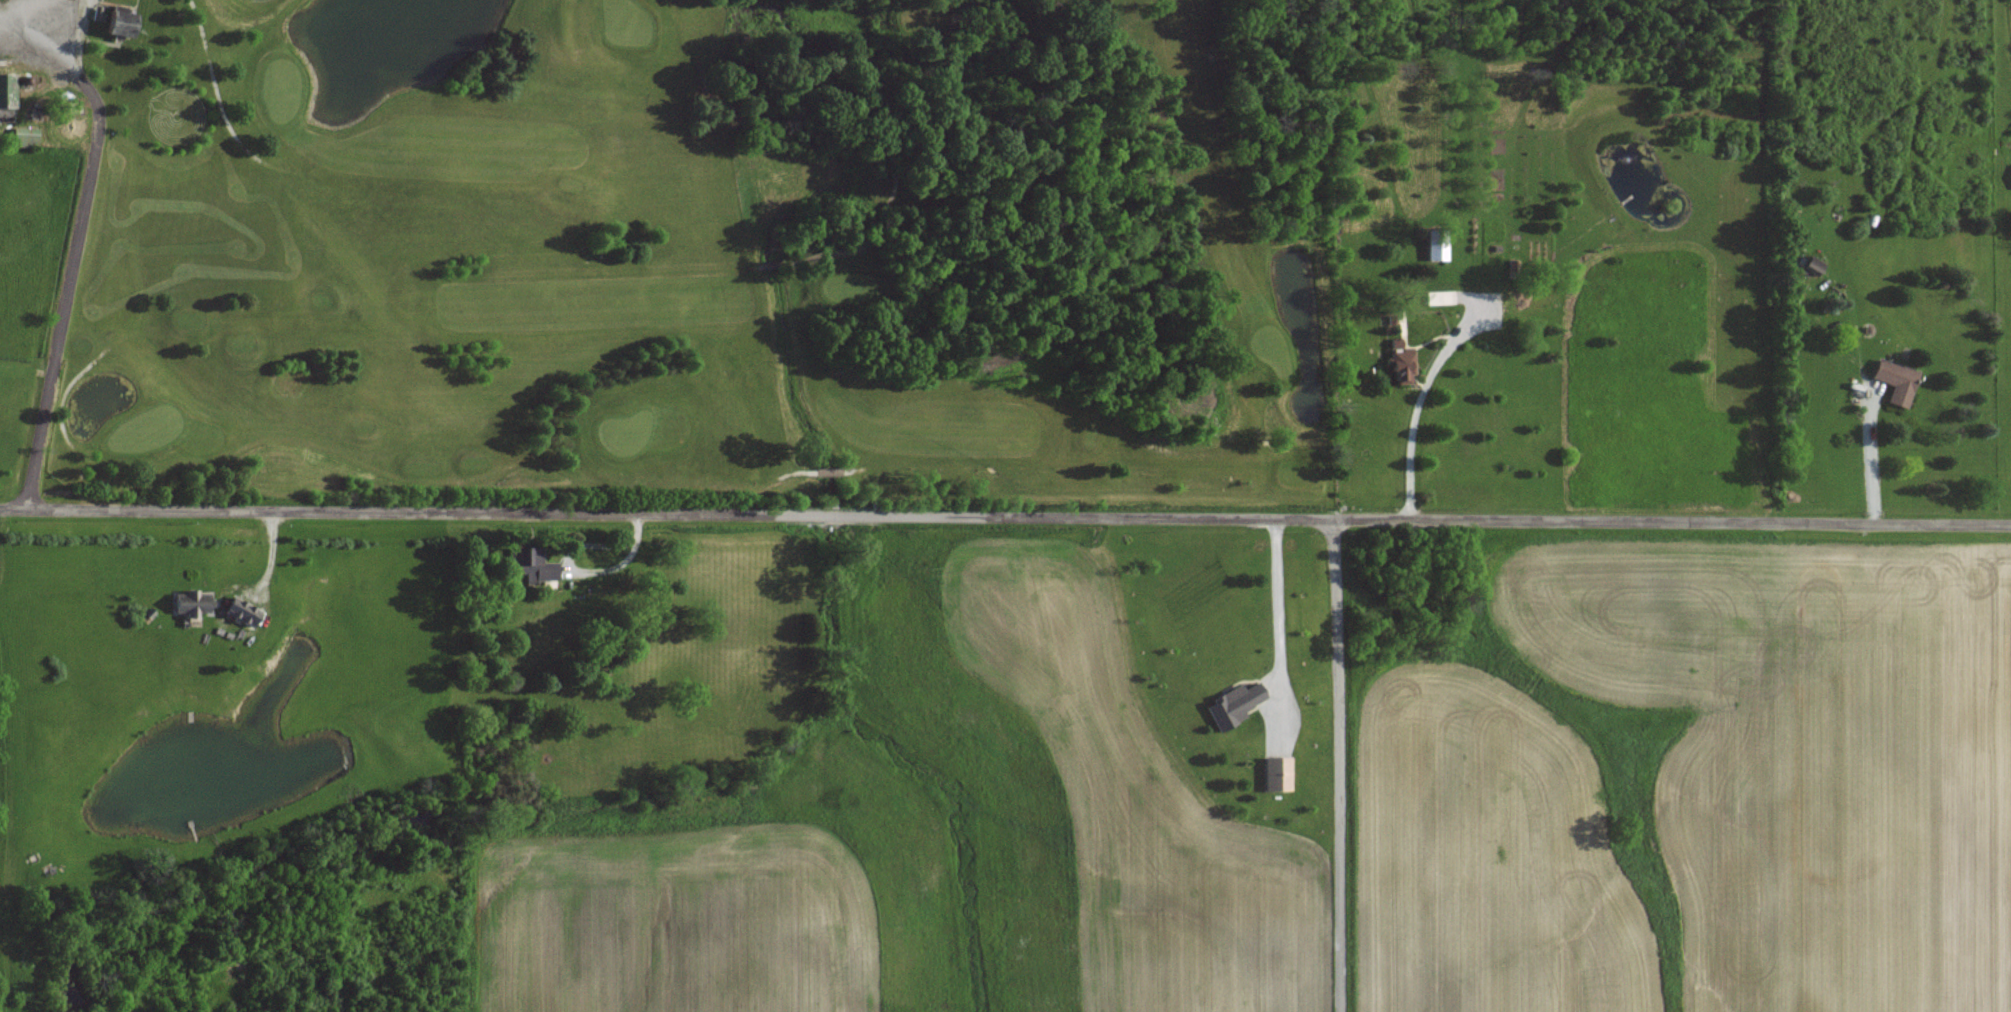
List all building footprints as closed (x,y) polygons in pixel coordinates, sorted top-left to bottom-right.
[(112,6),(107,33),(135,38),(140,11),(112,6)] [(15,120),(15,73),(0,73),(0,120),(15,120)] [(13,146),(40,146),(40,127),(13,127),(13,146)] [(1429,259),(1447,259),(1447,234),(1429,234),(1429,259)] [(1414,352),(1400,349),(1394,380),(1408,383),(1414,352)] [(1909,408),(1921,370),(1881,357),(1874,378),(1895,385),(1890,401),(1909,408)] [(177,613),(211,613),(211,593),(177,593),(177,613)] [(255,618),(242,610),(238,617),(252,624),(255,618)] [(1244,684),(1206,702),(1220,732),(1249,718),(1246,710),(1269,699),(1261,681),(1245,688),(1244,684)]
